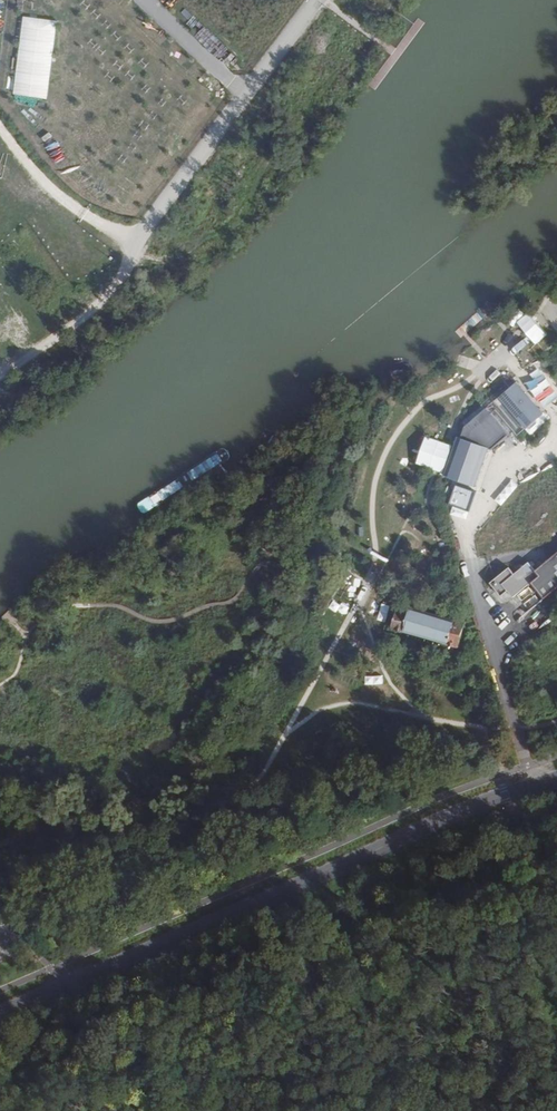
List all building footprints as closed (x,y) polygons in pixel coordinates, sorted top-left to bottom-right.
[(530,370),(537,379),(547,372),(541,363),(530,370)] [(518,384),(502,398),(506,403),(528,428),(544,415),(522,389),(518,384)] [(493,414),(488,408),(467,426),(462,437),(459,436),(446,475),(477,486),(490,449),(493,450),(511,435),(493,414)] [(502,594),(509,589),(514,596),(532,580),(546,597),(556,588),(556,552),(536,569),(529,560),(515,572),(510,566),(491,581),(502,594)] [(400,600),(391,629),(456,649),(465,619),(400,600)]
